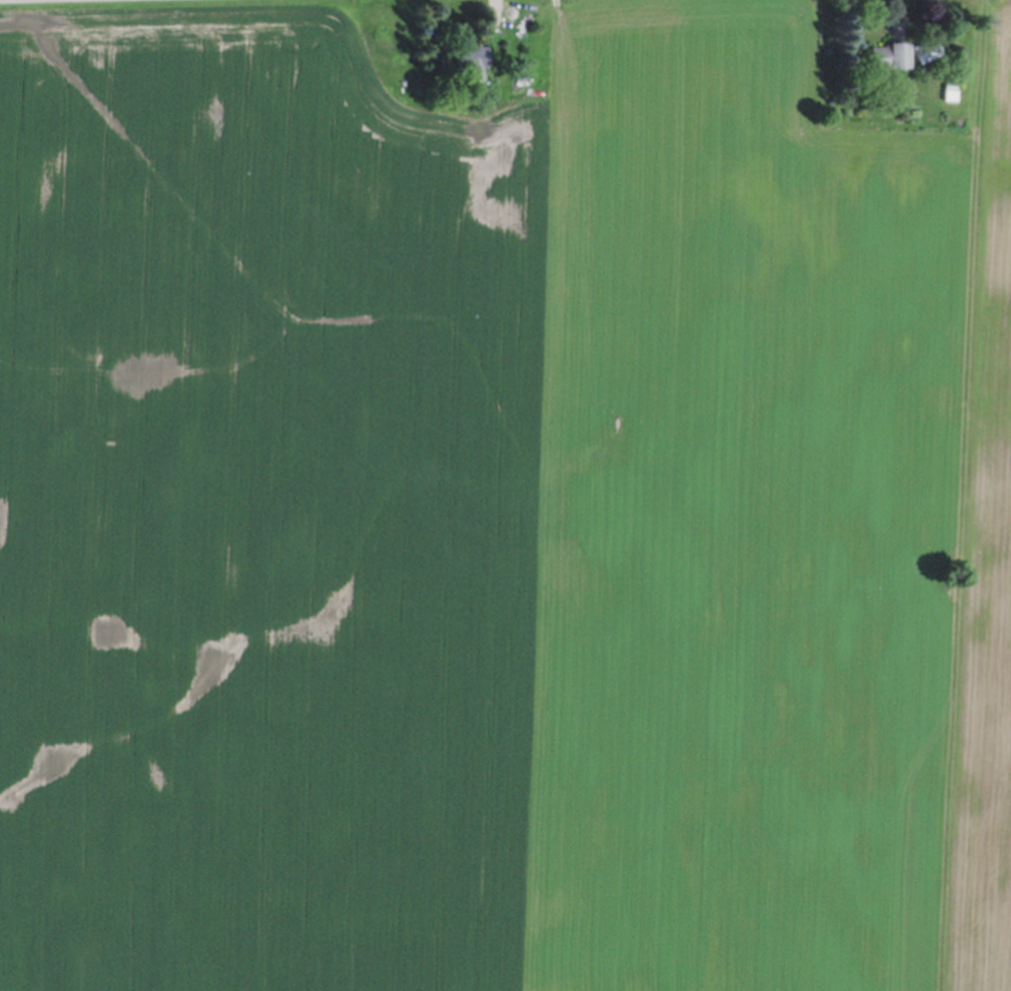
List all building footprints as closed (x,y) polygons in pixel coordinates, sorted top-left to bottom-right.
[(885,43),(866,43),(866,66),(905,66),(905,38),(885,38),(885,43)] [(452,43),(452,63),(485,63),(485,43),(452,43)] [(943,98),(954,98),(954,83),(943,83),(943,98)]
